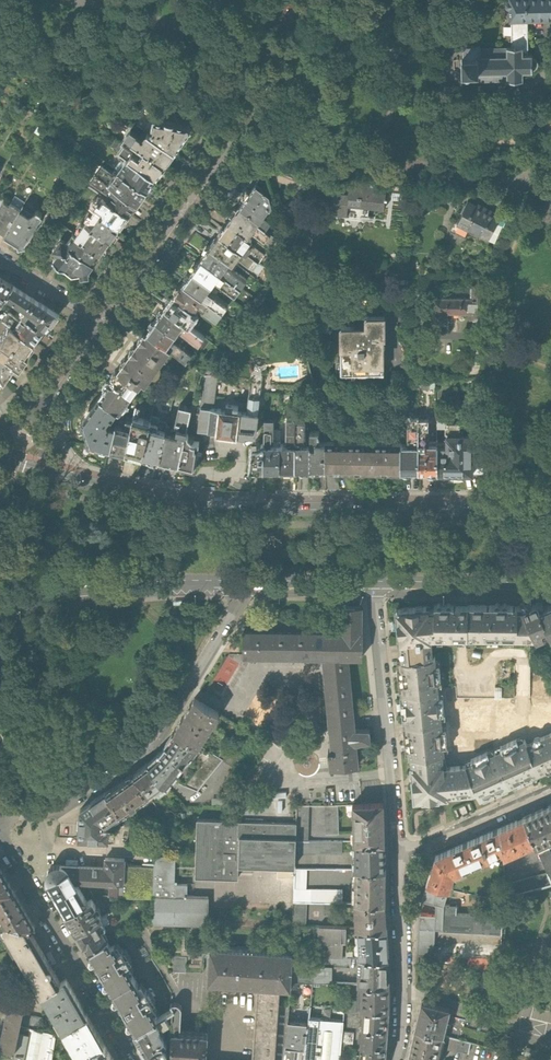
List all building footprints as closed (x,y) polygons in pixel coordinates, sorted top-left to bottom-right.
[(550,16),(550,0),(506,0),(506,1),(508,4),(509,4),(509,17),(511,17),(511,42),(523,42),(523,50),(528,50),(527,16),(550,16)] [(480,40),(467,41),(466,40),(466,38),(464,38),(463,38),(462,38),(461,39),(460,39),(460,41),(460,42),(460,43),(461,43),(462,44),(463,44),(463,51),(462,51),(462,52),(457,52),(457,67),(462,67),(462,68),(464,68),(464,69),(464,70),(464,71),(464,72),(465,72),(465,73),(466,73),(467,74),(468,73),(469,73),(469,75),(508,74),(523,74),(523,66),(532,66),(532,64),(534,64),(536,63),(537,61),(538,60),(538,59),(538,57),(538,56),(537,55),(536,53),(535,53),(533,52),(532,52),(532,50),(528,50),(523,50),(523,42),(511,42),(480,43),(480,40)] [(153,119),(150,134),(175,152),(189,133),(193,131),(190,124),(187,125),(153,119)] [(43,125),(39,122),(35,128),(39,131),(43,125)] [(119,150),(128,157),(157,177),(165,166),(175,152),(150,134),(147,131),(142,137),(130,129),(124,137),(144,151),(140,157),(132,152),(134,149),(125,143),(119,150)] [(118,169),(147,191),(157,177),(128,157),(118,169)] [(96,172),(138,203),(147,191),(118,169),(115,174),(102,164),(96,172)] [(105,197),(129,214),(138,203),(96,172),(91,178),(109,191),(105,197)] [(325,173),(316,172),(314,188),(323,189),(325,173)] [(375,178),(350,176),(349,191),(325,189),(323,208),(346,211),(347,211),(348,200),(360,201),(369,202),(369,203),(383,204),(383,205),(384,205),(385,191),(374,189),(375,178)] [(262,223),(266,226),(271,219),(264,214),(263,214),(269,205),(271,205),(268,192),(255,182),(250,190),(247,188),(242,194),(245,196),(240,203),(260,218),(258,221),(262,223)] [(408,191),(392,190),(391,201),(407,202),(408,191)] [(95,209),(120,227),(129,214),(105,197),(100,202),(97,200),(95,204),(97,206),(95,209)] [(20,208),(21,207),(11,200),(9,203),(1,198),(0,199),(0,230),(5,233),(20,208)] [(477,203),(468,198),(457,221),(488,236),(496,219),(500,211),(478,201),(477,203)] [(360,201),(348,200),(347,211),(346,211),(346,215),(363,217),(363,214),(370,215),(370,213),(368,213),(369,203),(369,202),(360,201)] [(232,214),(228,219),(252,237),(256,231),(262,223),(258,221),(260,218),(240,203),(236,209),(234,207),(229,213),(232,214)] [(29,214),(20,208),(5,233),(4,234),(17,243),(18,247),(26,245),(25,242),(43,214),(37,210),(29,214)] [(85,222),(110,240),(120,227),(95,209),(85,222)] [(503,223),(506,214),(500,211),(496,219),(503,223)] [(228,219),(220,232),(242,248),(249,241),(252,237),(228,219)] [(85,222),(75,236),(100,254),(110,240),(85,222)] [(266,226),(262,223),(256,231),(272,243),(278,235),(266,226)] [(210,244),(233,260),(237,256),(242,248),(220,232),(216,237),(215,236),(211,242),(212,242),(210,244)] [(89,271),(100,254),(75,236),(72,234),(66,241),(61,237),(51,250),(57,254),(52,261),(71,276),(80,275),(81,278),(90,276),(89,271)] [(265,253),(249,241),(242,248),(259,261),(265,253)] [(224,273),(241,285),(246,278),(234,268),(231,269),(229,267),(234,261),(233,260),(210,244),(209,245),(206,245),(204,248),(204,251),(205,251),(201,256),(224,273)] [(242,248),(237,256),(253,268),(259,261),(242,248)] [(192,268),(215,285),(219,281),(224,273),(201,256),(198,261),(197,261),(194,261),(192,264),(193,267),(192,268)] [(206,297),(210,292),(215,285),(192,268),(189,272),(187,271),(184,275),(186,277),(183,281),(203,295),(206,297)] [(241,285),(224,273),(219,281),(235,293),(241,285)] [(14,284),(1,276),(0,278),(0,302),(7,292),(14,284)] [(470,297),(470,310),(469,317),(480,317),(485,317),(486,280),(470,280),(470,297)] [(183,281),(174,293),(193,308),(197,303),(203,295),(183,281)] [(28,306),(23,313),(43,328),(50,319),(52,321),(58,313),(14,284),(7,292),(28,306)] [(206,297),(222,310),(228,302),(215,293),(213,293),(210,292),(206,297)] [(165,305),(165,306),(187,322),(190,324),(198,311),(193,308),(174,293),(165,305)] [(203,295),(197,303),(217,317),(222,310),(206,297),(203,295)] [(470,310),(470,297),(433,296),(433,320),(447,321),(448,309),(460,310),(470,310)] [(156,317),(179,334),(183,329),(187,322),(165,306),(162,310),(156,317)] [(11,323),(35,340),(43,328),(23,313),(20,310),(16,315),(9,310),(4,317),(11,323)] [(151,326),(148,329),(171,346),(176,338),(179,334),(156,317),(150,325),(151,326)] [(367,326),(342,327),(342,372),(386,371),(386,345),(386,339),(388,339),(388,317),(367,317),(367,326)] [(204,335),(190,324),(187,322),(183,329),(199,342),(204,335)] [(5,378),(16,363),(20,366),(28,355),(25,353),(35,340),(11,323),(0,338),(0,340),(3,342),(0,346),(0,372),(5,378)] [(138,340),(128,353),(153,371),(171,346),(148,329),(146,332),(144,331),(138,340)] [(176,338),(171,346),(187,358),(193,351),(176,338)] [(145,380),(153,371),(128,353),(124,359),(118,367),(119,368),(112,378),(132,392),(143,378),(145,380)] [(252,372),(247,409),(258,411),(263,374),(252,372)] [(215,374),(205,374),(204,383),(203,383),(200,411),(197,410),(196,420),(198,421),(198,426),(200,427),(201,428),(202,428),(203,429),(204,429),(205,429),(206,428),(207,427),(227,430),(245,432),(245,430),(256,431),(257,422),(258,411),(247,409),(238,408),(239,403),(226,402),(226,408),(221,408),(221,407),(211,405),(211,402),(214,403),(218,374),(215,373),(215,374)] [(99,396),(116,408),(122,413),(124,410),(128,405),(127,399),(132,392),(112,378),(110,380),(106,380),(103,385),(103,389),(99,396)] [(110,446),(115,425),(109,423),(107,424),(106,420),(109,415),(111,416),(116,408),(99,396),(93,404),(89,404),(86,408),(87,411),(82,418),(81,419),(83,424),(84,425),(87,433),(87,435),(89,441),(90,440),(99,442),(100,445),(105,446),(108,445),(110,446)] [(180,403),(175,423),(187,426),(191,406),(180,403)] [(418,440),(418,415),(418,413),(407,413),(408,441),(418,441),(418,440)] [(159,457),(167,422),(167,421),(159,419),(159,417),(151,415),(150,420),(142,453),(148,455),(150,457),(149,458),(155,459),(155,458),(158,457),(159,457)] [(418,415),(418,440),(428,440),(428,415),(418,415)] [(447,415),(436,415),(436,426),(445,426),(445,422),(447,422),(447,419),(447,415)] [(125,449),(133,417),(126,416),(125,419),(119,418),(115,422),(115,425),(110,446),(125,449)] [(460,424),(472,424),(479,424),(479,416),(460,416),(460,419),(460,424)] [(142,453),(150,420),(133,417),(125,449),(142,453)] [(264,439),(264,442),(280,442),(280,439),(273,438),(273,427),(273,417),(264,417),(264,439)] [(295,438),(295,418),(295,417),(286,417),(286,439),(288,439),(288,442),(295,442),(295,438)] [(295,418),(295,438),(303,438),(304,418),(295,418)] [(446,430),(446,431),(472,431),(472,424),(460,424),(460,419),(447,419),(447,422),(445,422),(445,426),(445,429),(446,429),(446,430)] [(175,423),(167,422),(159,457),(166,459),(165,461),(171,463),(172,460),(178,462),(187,426),(175,423)] [(187,426),(178,462),(196,465),(200,438),(194,437),(190,434),(188,431),(187,426)] [(310,430),(310,438),(310,466),(326,466),(325,440),(320,440),(319,438),(319,430),(310,430)] [(472,431),(446,431),(446,440),(437,441),(437,467),(472,467),(472,449),(472,431)] [(310,466),(310,438),(303,438),(295,438),(295,442),(295,466),(310,466)] [(330,466),(352,466),(352,439),(341,439),(330,438),(325,438),(325,440),(326,466),(330,466)] [(249,466),(264,466),(264,442),(264,439),(262,441),(256,443),(251,443),(249,466)] [(352,466),(378,467),(378,439),(367,439),(352,439),(352,466)] [(389,439),(378,439),(378,467),(401,467),(401,441),(401,439),(389,439)] [(428,440),(418,440),(418,441),(418,470),(426,470),(426,467),(437,467),(437,441),(437,440),(428,440)] [(408,441),(401,441),(401,467),(403,467),(403,470),(418,470),(418,441),(408,441)] [(280,466),(280,442),(264,442),(264,466),(269,466),(275,466),(280,466)] [(295,442),(288,442),(280,442),(280,466),(285,466),(290,466),(295,466),(295,442)] [(472,449),(472,467),(488,467),(487,449),(472,449)] [(431,634),(437,634),(467,634),(468,603),(454,603),(453,603),(452,603),(448,599),(446,603),(442,603),(439,600),(437,602),(434,602),(434,607),(424,607),(421,604),(415,604),(415,605),(409,606),(409,605),(402,605),(402,606),(395,607),(396,621),(392,621),(392,629),(396,629),(397,643),(400,642),(402,658),(432,655),(431,634)] [(474,603),(468,603),(467,634),(535,635),(522,603),(513,604),(513,603),(507,603),(505,600),(502,603),(500,603),(497,600),(494,603),(489,603),(487,603),(480,603),(475,603),(474,603)] [(521,601),(522,603),(535,635),(536,637),(544,634),(543,632),(549,630),(537,601),(529,605),(528,603),(521,601)] [(543,602),(537,601),(549,630),(550,629),(550,602),(544,605),(543,602)] [(243,654),(322,655),(332,749),(328,749),(328,752),(329,752),(330,767),(357,765),(355,742),(370,739),(369,729),(354,728),(347,655),(362,655),(362,631),(361,632),(361,605),(341,605),(341,631),(299,631),(243,630),(243,654)] [(402,658),(396,658),(399,688),(402,688),(402,690),(438,686),(437,679),(441,679),(439,661),(435,662),(435,655),(432,655),(402,658)] [(405,720),(405,722),(441,719),(441,711),(444,711),(442,693),(439,694),(438,686),(402,690),(400,690),(402,720),(405,720)] [(195,696),(174,730),(197,743),(198,744),(218,710),(195,696)] [(411,754),(442,751),(444,751),(444,743),(447,743),(445,725),(442,726),(441,719),(405,722),(406,724),(403,725),(406,754),(411,754)] [(151,758),(148,761),(156,773),(163,781),(165,783),(168,780),(170,777),(171,778),(192,751),(191,750),(197,743),(174,730),(168,739),(161,748),(156,754),(151,758)] [(541,736),(537,735),(534,736),(533,739),(526,742),(539,771),(545,768),(548,769),(550,768),(550,731),(541,736)] [(539,771),(526,742),(524,738),(518,741),(517,737),(500,745),(501,748),(495,751),(509,783),(516,780),(517,783),(522,781),(524,780),(523,777),(525,777),(526,779),(533,776),(532,774),(539,771)] [(225,745),(218,757),(223,760),(234,767),(241,756),(225,745)] [(509,783),(495,751),(489,753),(487,750),(470,757),(472,761),(465,763),(477,789),(480,796),(482,795),(483,798),(496,792),(508,787),(507,784),(509,783)] [(412,763),(410,763),(413,799),(448,795),(448,793),(473,791),(477,789),(465,763),(443,766),(442,751),(411,754),(412,763)] [(212,753),(185,785),(197,790),(223,760),(218,757),(212,753)] [(156,773),(148,761),(134,772),(149,793),(160,785),(160,784),(163,781),(156,773)] [(134,772),(106,791),(120,812),(121,813),(149,793),(134,772)] [(120,812),(106,791),(96,798),(81,808),(79,836),(108,838),(108,833),(108,826),(107,824),(105,824),(105,821),(106,821),(113,816),(120,812)] [(357,840),(384,840),(383,802),(355,803),(355,812),(354,812),(355,830),(356,831),(357,840)] [(337,803),(325,803),(326,833),(338,832),(337,803)] [(297,804),(297,821),(296,839),(308,839),(309,804),(297,804)] [(523,816),(534,841),(536,844),(550,838),(550,811),(549,805),(523,816)] [(108,826),(108,833),(111,833),(112,821),(115,819),(113,816),(106,821),(105,821),(105,824),(107,824),(108,826)] [(523,816),(500,826),(503,850),(504,854),(534,841),(523,816)] [(297,821),(198,819),(196,865),(196,875),(238,876),(239,865),(270,866),(271,864),(295,864),(295,852),(296,839),(297,821)] [(500,826),(482,834),(488,857),(503,850),(500,826)] [(482,834),(449,848),(459,869),(488,857),(482,834)] [(308,839),(296,839),(295,852),(342,852),(342,840),(308,839)] [(357,840),(355,840),(355,867),(356,867),(385,868),(384,840),(357,840)] [(548,844),(537,848),(547,870),(550,879),(550,850),(548,844)] [(449,848),(435,854),(426,881),(448,886),(454,871),(459,869),(449,848)] [(175,857),(154,853),(154,866),(154,894),(187,895),(188,883),(175,882),(175,865),(175,857)] [(47,879),(47,881),(67,914),(87,902),(74,880),(110,881),(123,882),(124,865),(124,859),(105,858),(105,867),(61,864),(57,865),(54,865),(51,867),(49,869),(47,872),(47,874),(46,877),(47,879)] [(14,889),(1,867),(0,865),(0,898),(14,889)] [(123,882),(123,897),(153,897),(154,894),(154,866),(124,865),(123,882)] [(295,867),(295,877),(294,899),(307,899),(326,900),(338,900),(343,900),(342,887),(307,887),(306,867),(295,867)] [(384,901),(385,868),(356,867),(355,900),(384,901)] [(504,882),(504,890),(503,895),(550,882),(550,879),(547,870),(504,882)] [(123,882),(110,881),(110,896),(117,896),(123,897),(123,882)] [(502,913),(456,910),(456,903),(444,901),(448,886),(426,881),(422,897),(436,901),(435,911),(419,910),(416,950),(434,951),(434,939),(455,940),(454,938),(501,941),(502,913)] [(0,898),(0,913),(6,922),(28,926),(31,927),(35,925),(20,899),(14,889),(0,898)] [(209,895),(187,895),(154,894),(153,897),(153,920),(208,921),(209,895)] [(77,931),(103,916),(92,899),(87,902),(67,914),(77,931)] [(306,922),(307,899),(294,899),(293,922),(306,922)] [(338,900),(326,900),(326,913),(338,914),(338,900)] [(384,901),(355,900),(356,925),(359,925),(386,926),(384,901)] [(77,931),(87,949),(107,938),(100,926),(110,920),(106,914),(103,916),(77,931)] [(0,926),(32,982),(20,990),(26,1001),(45,991),(61,981),(48,960),(33,934),(28,926),(6,922),(0,926)] [(346,924),(320,923),(319,939),(328,940),(327,954),(342,954),(343,940),(345,940),(346,924)] [(386,926),(359,925),(359,935),(361,955),(388,955),(386,926)] [(107,938),(87,949),(92,957),(112,991),(134,977),(126,963),(130,961),(123,948),(119,950),(115,944),(112,946),(107,938)] [(208,981),(258,985),(279,986),(291,987),(291,979),(292,953),(292,951),(210,946),(208,981)] [(312,979),(332,980),(333,965),(315,964),(315,953),(292,953),(291,979),(312,979)] [(315,964),(333,965),(333,964),(342,964),(341,966),(349,967),(350,955),(342,954),(327,954),(315,953),(315,964)] [(187,955),(175,954),(174,970),(186,971),(187,955)] [(361,955),(359,955),(358,981),(360,981),(389,982),(388,955),(361,955)] [(134,977),(112,991),(114,995),(113,997),(112,998),(113,999),(115,1000),(116,999),(135,1031),(158,1017),(150,1003),(153,1001),(146,988),(142,990),(134,977)] [(61,981),(45,991),(52,1002),(48,1004),(63,1029),(88,1015),(73,989),(66,978),(61,981)] [(389,982),(360,981),(360,1005),(363,1005),(389,1006),(389,982)] [(279,986),(258,985),(252,1059),(275,1059),(278,1006),(279,986)] [(357,999),(345,999),(345,1005),(344,1011),(356,1011),(357,999)] [(449,1006),(422,1000),(415,1026),(442,1033),(449,1006)] [(208,1031),(196,1030),(181,1029),(182,1007),(181,1005),(180,1004),(178,1003),(177,1002),(175,1002),(173,1002),(172,1003),(171,1004),(173,1008),(172,1036),(170,1056),(188,1058),(188,1059),(206,1059),(208,1031)] [(9,1003),(2,1036),(0,1036),(0,1046),(14,1049),(23,1006),(9,1003)] [(389,1006),(363,1005),(360,1054),(385,1057),(389,1006)] [(278,1006),(275,1059),(283,1059),(285,1048),(285,1046),(286,1043),(287,1020),(289,1007),(278,1006)] [(158,1017),(135,1031),(147,1051),(167,1039),(159,1026),(160,1022),(164,1023),(170,1020),(166,1012),(158,1017)] [(22,1013),(20,1024),(33,1027),(39,1028),(42,1016),(22,1013)] [(88,1015),(63,1029),(63,1030),(79,1058),(104,1043),(95,1028),(88,1015)] [(340,1052),(342,1030),(343,1019),(309,1016),(308,1022),(304,1059),(339,1059),(340,1052)] [(308,1022),(287,1020),(286,1043),(285,1046),(294,1047),(292,1059),(304,1059),(308,1022)] [(56,1034),(39,1028),(33,1027),(20,1024),(14,1052),(13,1059),(51,1059),(52,1058),(56,1034)] [(415,1026),(408,1059),(412,1059),(439,1059),(444,1038),(445,1034),(442,1033),(415,1026)] [(354,1031),(342,1030),(340,1052),(352,1054),(354,1031)] [(471,1040),(445,1034),(444,1038),(450,1039),(448,1047),(468,1051),(471,1040)] [(167,1039),(147,1051),(153,1059),(170,1059),(170,1056),(172,1036),(167,1039)] [(111,1054),(104,1043),(79,1058),(75,1059),(114,1059),(111,1054)] [(503,1048),(500,1059),(546,1059),(503,1048)] [(0,1055),(0,1059),(13,1059),(14,1052),(1,1049),(0,1055)]
